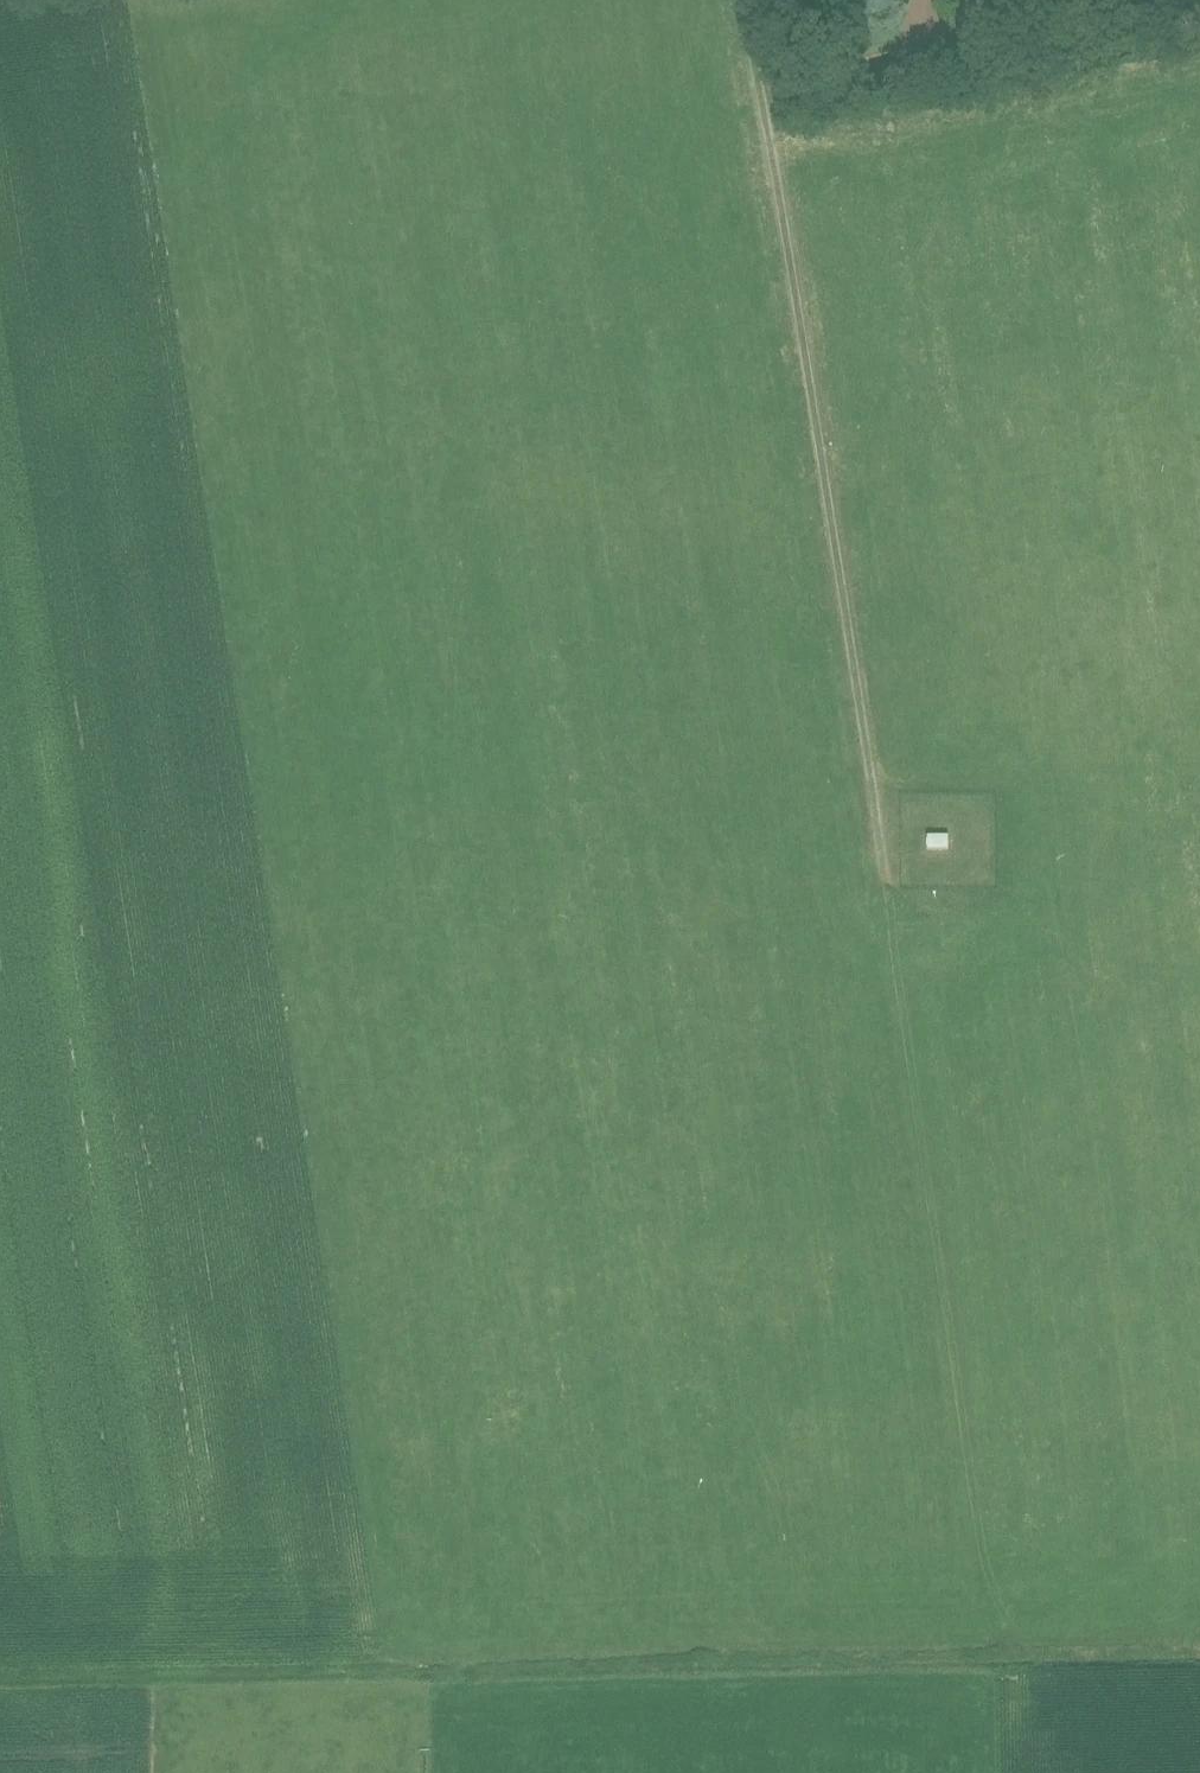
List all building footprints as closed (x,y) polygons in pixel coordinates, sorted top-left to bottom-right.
[(930,852),(952,852),(952,837),(931,837),(930,852)]
